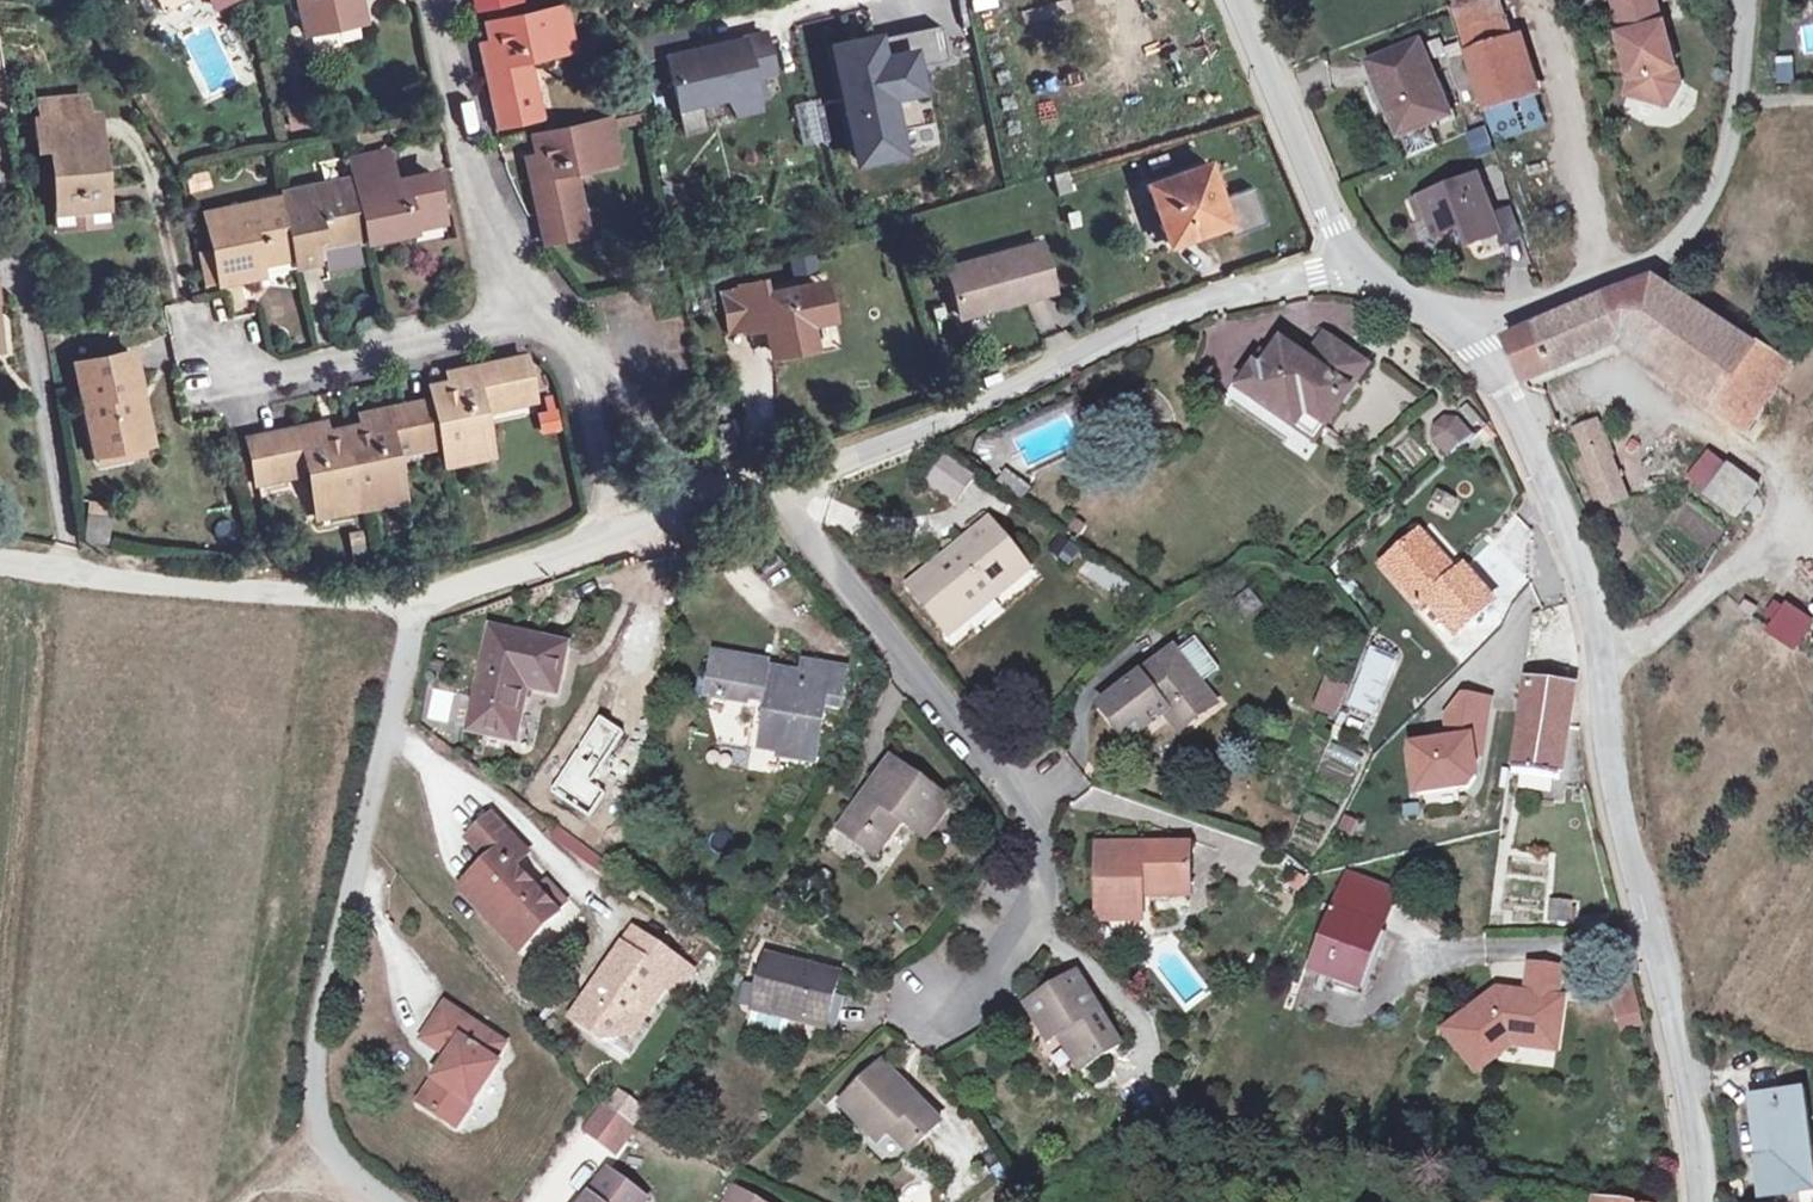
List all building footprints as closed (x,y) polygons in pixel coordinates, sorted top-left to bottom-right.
[(158,0),(138,0),(146,15),(162,6),(158,0)] [(243,2),(242,0),(212,0),(216,12),(243,2)] [(359,0),(298,0),(305,32),(363,19),(359,0)] [(1470,53),(1514,40),(1502,0),(1457,14),(1470,53)] [(1657,0),(1616,0),(1625,35),(1622,36),(1634,80),(1629,95),(1670,107),(1682,86),(1666,24),(1663,25),(1657,0)] [(532,118),(531,111),(525,84),(535,82),(529,58),(573,49),(564,7),(494,22),(499,42),(481,46),(498,125),(532,118)] [(896,140),(886,96),(917,89),(913,68),(947,61),(940,25),(859,42),(862,56),(836,61),(855,148),(896,140)] [(682,28),(632,40),(637,63),(664,57),(687,51),(682,28)] [(664,57),(676,108),(722,97),(733,114),(765,93),(754,77),(749,77),(748,74),(748,71),(770,65),(762,33),(687,51),(664,57)] [(1488,110),(1532,96),(1533,96),(1516,39),(1514,40),(1470,53),(1488,110)] [(862,56),(859,42),(833,47),(836,61),(862,56)] [(1401,134),(1403,133),(1429,122),(1450,113),(1421,44),(1372,64),(1401,134)] [(1780,60),(1781,85),(1797,84),(1796,60),(1780,60)] [(1055,67),(1055,83),(1104,83),(1104,68),(1055,67)] [(540,109),(535,82),(525,84),(531,111),(540,109)] [(1540,121),(1532,96),(1488,110),(1496,135),(1540,121)] [(283,106),(290,133),(306,129),(299,102),(283,106)] [(89,117),(91,140),(97,140),(95,116),(89,117)] [(104,205),(97,140),(91,140),(89,117),(39,122),(41,147),(53,145),(59,210),(104,205)] [(578,235),(575,222),(570,196),(579,194),(574,170),(617,160),(609,119),(539,134),(543,154),(526,158),(544,243),(578,235)] [(1438,143),(1429,122),(1403,133),(1412,154),(1438,143)] [(1477,162),(1497,156),(1489,129),(1469,135),(1477,162)] [(896,140),(855,148),(857,160),(898,151),(896,140)] [(351,158),(368,240),(413,231),(411,219),(440,213),(432,172),(392,181),(386,151),(351,158)] [(1219,199),(1207,164),(1148,185),(1165,234),(1188,226),(1192,236),(1225,224),(1230,236),(1271,221),(1258,186),(1219,199)] [(1072,191),(1066,171),(1053,175),(1058,194),(1072,191)] [(1502,232),(1495,214),(1480,175),(1413,202),(1421,221),(1430,217),(1437,235),(1469,222),(1477,241),(1502,232)] [(322,182),(324,189),(344,184),(342,178),(322,182)] [(361,261),(356,240),(344,184),(324,189),(322,182),(281,191),(284,208),(295,255),(297,264),(316,260),(314,250),(326,247),(328,257),(331,268),(361,261)] [(579,194),(570,196),(575,222),(585,220),(579,194)] [(295,255),(284,208),(262,213),(259,202),(206,214),(214,250),(220,279),(221,283),(261,274),(258,263),(295,255)] [(1511,208),(1495,214),(1502,232),(1506,241),(1521,235),(1511,208)] [(440,213),(411,219),(413,231),(443,224),(440,213)] [(1192,236),(1188,226),(1165,234),(1169,244),(1192,236)] [(960,316),(1052,291),(1039,243),(947,268),(960,316)] [(314,250),(316,260),(328,257),(326,247),(314,250)] [(220,279),(214,250),(197,254),(204,283),(220,279)] [(1508,339),(1527,381),(1623,340),(1751,433),(1767,409),(1731,386),(1759,344),(1759,343),(1699,305),(1656,278),(1608,296),(1508,339)] [(765,295),(762,282),(740,287),(741,289),(749,329),(750,331),(770,327),(776,356),(814,348),(808,325),(806,316),(823,313),(817,284),(765,295)] [(806,316),(808,325),(832,320),(825,282),(817,284),(823,313),(806,316)] [(729,333),(749,329),(741,289),(721,294),(729,333)] [(1324,428),(1367,366),(1324,336),(1306,362),(1281,345),(1261,373),(1255,369),(1240,390),(1296,429),(1306,415),(1324,428)] [(1759,344),(1731,386),(1767,409),(1795,366),(1759,343),(1759,344)] [(132,352),(75,364),(94,454),(97,453),(143,444),(132,393),(140,391),(132,352)] [(434,400),(442,438),(444,446),(448,467),(492,457),(482,414),(505,409),(503,401),(532,395),(524,357),(449,373),(453,390),(433,395),(434,400)] [(132,393),(143,444),(151,442),(140,391),(132,393)] [(442,438),(434,400),(360,416),(363,433),(344,437),(360,509),(402,501),(393,457),(414,453),(412,444),(442,438)] [(1324,428),(1306,415),(1296,429),(1315,442),(1324,428)] [(1450,457),(1472,439),(1456,421),(1444,420),(1435,427),(1435,439),(1450,457)] [(360,509),(344,437),(326,441),(322,423),(248,439),(256,477),(285,471),(286,479),(309,474),(318,518),(360,509)] [(1597,424),(1578,432),(1608,506),(1627,497),(1597,424)] [(444,446),(442,438),(412,444),(414,453),(444,446)] [(146,453),(143,444),(97,453),(99,463),(146,453)] [(973,481),(940,458),(927,478),(959,501),(973,481)] [(1707,494),(1738,517),(1761,486),(1730,463),(1707,494)] [(286,479),(285,471),(256,477),(257,485),(286,479)] [(1030,489),(1006,472),(999,483),(1022,500),(1030,489)] [(87,515),(84,540),(106,543),(109,518),(87,515)] [(1028,571),(989,523),(911,586),(949,634),(967,620),(960,611),(988,588),(995,597),(1028,571)] [(1415,539),(1452,581),(1458,575),(1422,533),(1415,539)] [(1458,637),(1495,605),(1464,570),(1458,575),(1452,581),(1415,539),(1382,567),(1420,611),(1428,604),(1458,637)] [(995,597),(988,588),(960,611),(967,620),(995,597)] [(1764,630),(1795,650),(1812,623),(1812,616),(1785,598),(1764,630)] [(556,694),(566,647),(491,631),(469,732),(515,741),(526,688),(556,694)] [(1195,640),(1176,654),(1200,686),(1219,672),(1195,640)] [(1344,704),(1374,715),(1396,656),(1366,645),(1344,704)] [(1100,708),(1127,743),(1165,713),(1171,709),(1187,729),(1216,706),(1200,686),(1176,654),(1174,652),(1100,708)] [(765,666),(715,657),(708,697),(744,703),(745,698),(770,703),(761,751),(781,755),(781,759),(813,765),(823,706),(838,709),(845,670),(805,662),(803,676),(775,670),(774,677),(763,675),(765,666)] [(1526,681),(1565,687),(1567,678),(1527,673),(1526,681)] [(1526,681),(1512,774),(1559,780),(1573,688),(1565,687),(1526,681)] [(1346,689),(1329,683),(1318,710),(1335,717),(1346,689)] [(447,723),(454,692),(433,688),(426,719),(447,723)] [(1485,754),(1495,699),(1463,694),(1446,716),(1448,735),(1406,743),(1414,795),(1464,787),(1474,775),(1472,763),(1485,754)] [(1326,758),(1358,769),(1362,754),(1330,744),(1326,758)] [(892,761),(840,830),(861,846),(870,834),(884,844),(901,821),(925,839),(951,805),(892,761)] [(528,855),(493,818),(469,840),(490,863),(475,877),(499,902),(486,914),(521,951),(559,916),(513,868),(528,855)] [(599,876),(609,863),(557,824),(547,838),(599,876)] [(884,844),(870,834),(861,846),(875,856),(884,844)] [(1189,847),(1098,848),(1098,922),(1142,921),(1142,898),(1142,891),(1189,891),(1189,847)] [(486,914),(499,902),(475,877),(463,889),(486,914)] [(1380,931),(1393,896),(1348,880),(1337,886),(1326,914),(1334,917),(1335,915),(1380,931)] [(1549,923),(1576,921),(1575,899),(1548,900),(1549,923)] [(1380,931),(1335,915),(1334,917),(1326,914),(1310,957),(1318,960),(1314,970),(1359,987),(1380,931)] [(697,973),(632,931),(571,1017),(608,1037),(629,1031),(662,984),(679,995),(697,973)] [(826,1028),(839,976),(767,958),(753,1009),(826,1028)] [(1530,966),(1527,996),(1556,1000),(1560,971),(1530,966)] [(1061,1035),(1067,1045),(1083,1071),(1121,1047),(1076,975),(1028,1005),(1050,1042),(1061,1035)] [(1618,1032),(1643,1025),(1630,977),(1605,984),(1618,1032)] [(1563,1001),(1556,1000),(1527,996),(1497,992),(1446,1031),(1477,1072),(1512,1046),(1534,1049),(1536,1031),(1558,1034),(1563,1001)] [(504,1045),(446,1007),(423,1040),(450,1058),(420,1104),(456,1128),(498,1066),(493,1062),(504,1045)] [(1558,1034),(1536,1031),(1534,1049),(1556,1052),(1558,1034)] [(881,1124),(889,1133),(910,1154),(941,1125),(882,1064),(841,1104),(871,1135),(881,1124)] [(1805,1090),(1752,1097),(1766,1196),(1812,1189),(1812,1149),(1805,1090)] [(621,1117),(603,1104),(584,1130),(601,1143),(621,1117)] [(635,1128),(621,1117),(601,1143),(616,1154),(635,1128)] [(889,1133),(881,1124),(871,1135),(879,1143),(889,1133)] [(646,1201),(608,1173),(585,1201),(646,1201)] [(727,1201),(754,1201),(734,1190),(727,1201)]
